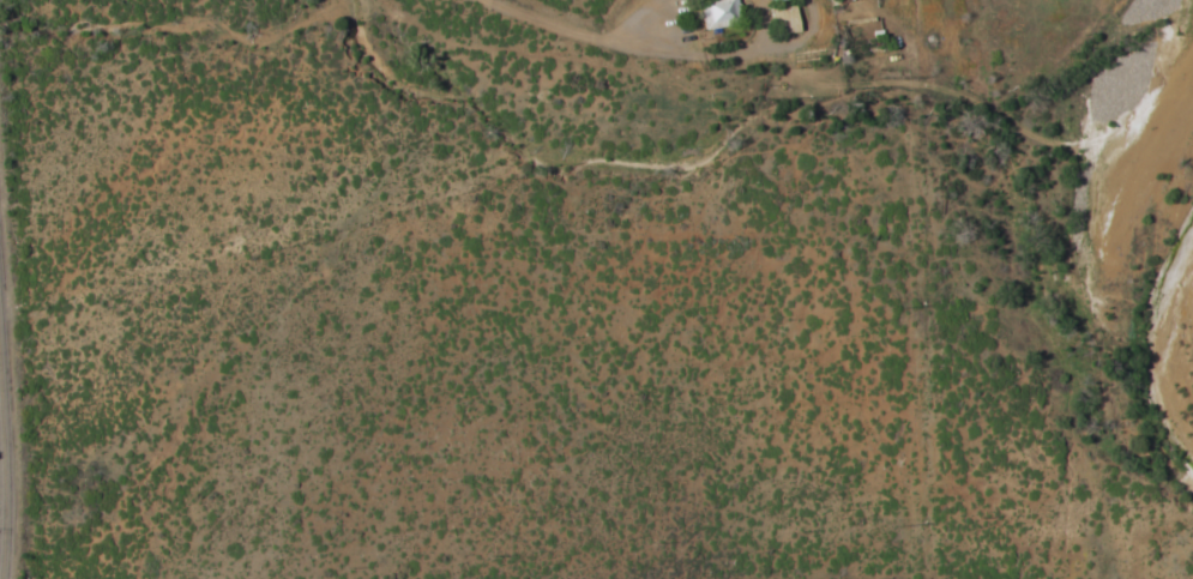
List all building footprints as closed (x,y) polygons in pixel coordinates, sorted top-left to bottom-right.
[(738,26),(737,0),(701,0),(702,28),(738,26)] [(773,4),(775,34),(795,33),(793,3),(773,4)]
